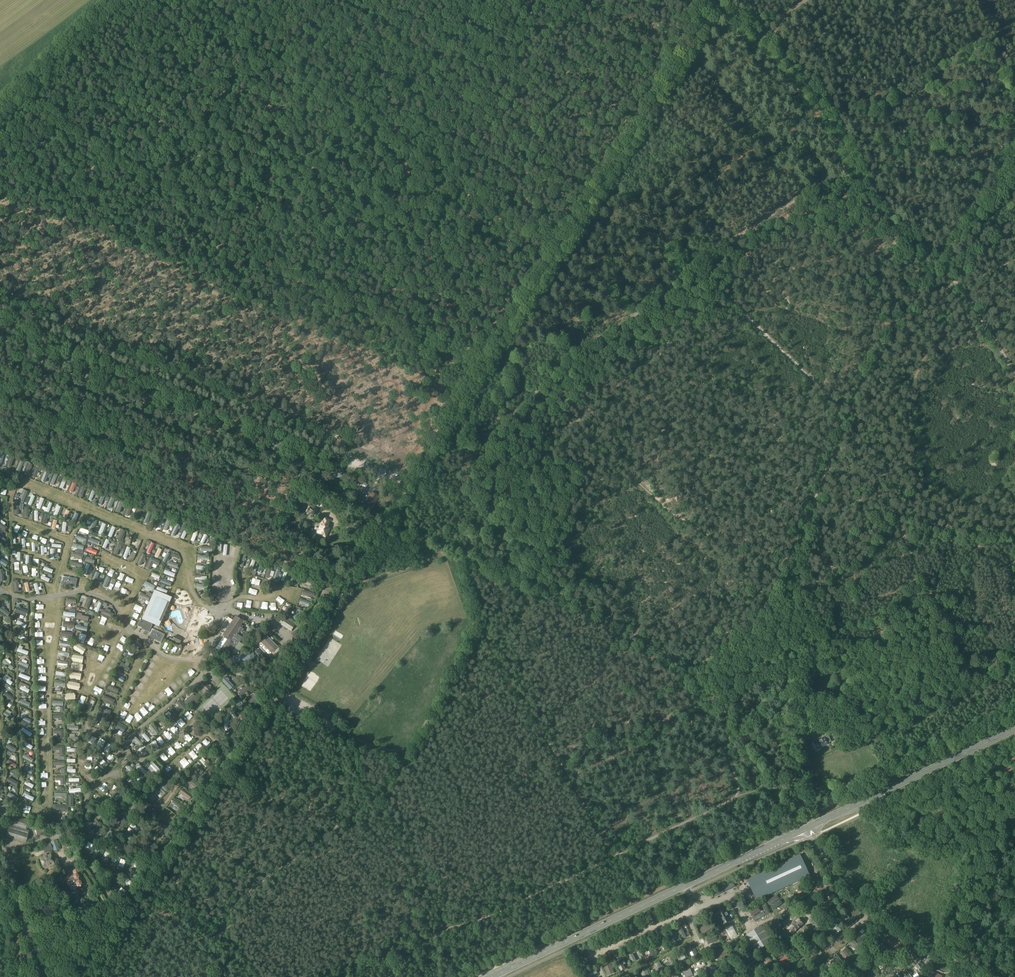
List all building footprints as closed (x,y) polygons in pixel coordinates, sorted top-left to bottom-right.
[(10,342),(10,333),(0,334),(0,343),(10,342)] [(19,343),(34,342),(33,333),(19,334),(19,343)] [(48,350),(36,351),(37,360),(49,359),(48,350)] [(60,363),(72,361),(71,353),(59,354),(60,363)] [(116,372),(103,372),(103,381),(116,380),(116,372)] [(156,388),(147,390),(148,396),(158,393),(156,388)] [(188,414),(202,413),(202,405),(188,405),(188,414)] [(173,407),(164,410),(166,416),(175,412),(173,407)] [(283,441),(270,442),(270,450),(283,450),(283,441)] [(246,452),(258,451),(257,442),(245,443),(246,452)] [(300,457),(288,458),(289,467),(301,465),(300,457)] [(36,466),(31,476),(35,478),(40,468),(36,466)] [(342,468),(330,470),(331,479),(343,477),(342,468)] [(319,470),(308,473),(310,481),(321,479),(319,470)] [(82,485),(78,496),(82,497),(86,487),(82,485)] [(359,503),(367,490),(362,487),(354,500),(359,503)] [(372,506),(378,496),(371,492),(365,502),(372,506)] [(119,513),(124,501),(119,499),(115,512),(119,513)] [(129,504),(124,515),(128,517),(133,505),(129,504)] [(315,516),(318,509),(308,504),(305,512),(315,516)] [(137,520),(142,509),(138,508),(133,519),(137,520)] [(156,517),(152,527),(156,529),(160,518),(156,517)] [(329,523),(330,520),(324,517),(323,520),(322,520),(316,534),(326,538),(330,528),(328,527),(329,523)] [(121,529),(117,540),(121,542),(125,531),(121,529)] [(141,554),(137,564),(141,566),(145,555),(141,554)] [(158,566),(160,562),(150,557),(145,568),(150,570),(153,563),(158,566)] [(233,563),(224,571),(227,574),(235,566),(233,563)] [(222,579),(225,582),(233,575),(231,572),(222,579)] [(62,585),(76,587),(77,579),(70,577),(69,578),(64,577),(62,585)] [(315,589),(317,582),(317,580),(306,577),(306,578),(305,581),(312,583),(311,587),(315,589)] [(225,588),(233,582),(231,579),(223,585),(225,588)] [(145,582),(143,585),(153,590),(155,587),(145,582)] [(226,595),(235,588),(233,585),(224,592),(226,595)] [(234,590),(227,596),(229,599),(236,594),(234,590)] [(140,593),(138,597),(142,599),(142,600),(144,601),(145,600),(148,602),(150,598),(140,593)] [(88,597),(84,608),(88,610),(92,599),(88,597)] [(1,607),(0,608),(0,611),(7,616),(10,613),(4,609),(5,608),(3,606),(2,608),(1,607)] [(16,607),(14,612),(26,616),(28,611),(16,607)] [(102,609),(100,614),(112,618),(114,614),(102,609)] [(298,609),(293,620),(296,621),(302,611),(298,609)] [(240,627),(243,621),(235,616),(222,635),(225,637),(224,638),(228,640),(220,651),(226,656),(234,643),(232,642),(240,631),(241,633),(243,629),(240,627)] [(282,616),(278,623),(291,631),(295,624),(282,616)] [(152,624),(142,619),(142,621),(139,620),(137,626),(142,628),(145,629),(145,630),(149,632),(152,625),(152,624)] [(11,633),(2,625),(0,628),(0,629),(8,636),(11,633)] [(159,642),(162,634),(152,630),(149,636),(154,639),(159,642)] [(181,640),(180,638),(174,635),(172,639),(170,638),(169,639),(167,637),(166,639),(179,645),(181,640)] [(271,653),(278,647),(267,636),(260,642),(271,653)] [(3,642),(0,645),(9,652),(11,649),(3,642)] [(118,672),(116,677),(122,680),(125,675),(118,672)] [(112,680),(121,686),(123,682),(114,677),(112,680)] [(230,688),(233,685),(225,677),(222,680),(230,688)] [(1,684),(11,688),(12,685),(8,683),(9,680),(4,678),(1,684)] [(209,696),(215,691),(205,680),(199,686),(209,696)] [(246,686),(238,694),(241,697),(249,689),(246,686)] [(5,692),(3,696),(11,703),(14,699),(5,692)] [(193,694),(184,702),(187,706),(196,698),(193,694)] [(103,695),(101,699),(113,705),(115,701),(103,695)] [(250,706),(258,698),(254,695),(247,703),(250,706)] [(25,702),(26,700),(24,699),(23,701),(21,699),(19,703),(28,707),(30,704),(25,702)] [(184,711),(187,708),(179,700),(176,703),(184,711)] [(175,719),(178,716),(171,709),(168,711),(175,719)] [(5,713),(2,718),(12,723),(13,720),(9,718),(10,715),(5,713)] [(96,725),(101,715),(97,713),(92,724),(96,725)] [(106,718),(101,729),(105,731),(110,720),(106,718)] [(6,728),(4,732),(13,738),(16,734),(6,728)] [(22,728),(20,732),(30,738),(32,734),(22,728)] [(63,738),(63,730),(54,729),(53,734),(59,734),(59,738),(63,738)] [(817,749),(828,744),(824,736),(820,738),(817,739),(818,740),(814,742),(814,743),(812,744),(812,745),(813,748),(814,748),(816,747),(817,749)] [(206,742),(202,745),(206,751),(210,748),(206,742)] [(53,746),(53,751),(59,751),(59,756),(64,756),(64,746),(53,746)] [(30,766),(32,762),(22,757),(21,761),(30,766)] [(204,762),(204,763),(200,760),(197,764),(204,769),(205,768),(208,765),(204,762)] [(182,761),(179,764),(185,771),(188,768),(182,761)] [(149,764),(146,767),(155,776),(158,773),(149,764)] [(142,777),(145,775),(137,767),(134,769),(142,777)] [(126,768),(123,770),(129,776),(131,774),(126,768)] [(65,785),(65,776),(55,776),(55,780),(60,780),(60,785),(65,785)] [(8,777),(6,781),(16,787),(18,783),(8,777)] [(190,778),(187,782),(196,789),(199,785),(190,778)] [(27,780),(24,784),(32,788),(34,785),(29,783),(30,781),(27,780)] [(189,800),(192,797),(182,789),(179,793),(184,796),(182,798),(187,801),(188,800),(189,800)] [(156,792),(147,800),(148,802),(153,798),(155,800),(159,796),(156,792)] [(51,796),(52,805),(54,805),(54,800),(62,800),(62,796),(51,796)] [(181,809),(183,806),(174,799),(172,802),(181,809)] [(97,808),(92,811),(96,818),(102,814),(97,808)] [(12,815),(6,837),(26,843),(29,831),(26,830),(26,829),(28,820),(12,815)] [(119,829),(127,822),(124,818),(116,826),(119,829)] [(106,841),(113,833),(109,830),(103,839),(106,841)] [(896,841),(902,838),(899,830),(892,832),(896,841)] [(152,849),(155,845),(145,839),(143,843),(152,849)] [(51,842),(54,851),(59,849),(56,840),(51,842)] [(45,853),(53,849),(50,842),(49,842),(50,843),(42,846),(45,853)] [(44,857),(41,858),(44,867),(54,863),(51,855),(47,856),(47,854),(44,855),(44,857)] [(800,854),(746,879),(756,900),(810,875),(800,854)] [(66,883),(67,885),(69,886),(71,885),(74,886),(77,885),(79,886),(80,885),(81,883),(81,881),(82,879),(81,877),(79,876),(78,875),(79,872),(78,869),(76,868),(74,869),(73,871),(73,873),(72,875),(70,876),(67,875),(65,876),(64,880),(64,882),(66,883)] [(811,891),(805,887),(798,897),(804,901),(811,891)] [(27,914),(26,907),(16,908),(17,915),(27,914)] [(721,923),(730,918),(725,909),(716,913),(717,915),(714,916),(717,922),(720,921),(721,923)] [(841,924),(849,918),(845,912),(836,918),(841,924)] [(792,934),(803,924),(798,918),(787,929),(792,934)] [(819,920),(814,925),(816,927),(812,931),(816,936),(825,928),(819,920)] [(842,930),(834,920),(828,924),(836,934),(842,930)] [(732,925),(725,929),(731,939),(738,935),(732,925)] [(746,934),(756,951),(771,942),(761,925),(746,934)] [(802,926),(791,935),(793,937),(804,928),(802,926)] [(859,937),(858,939),(861,942),(868,933),(865,931),(861,935),(859,934),(858,936),(859,937)] [(39,939),(38,936),(37,932),(29,934),(30,941),(39,939)] [(819,934),(817,937),(823,944),(826,941),(825,941),(827,940),(821,934),(820,935),(819,934)] [(869,940),(866,943),(872,948),(880,939),(877,937),(872,943),(869,940)] [(667,949),(662,938),(655,941),(656,944),(660,942),(664,951),(667,949)] [(786,950),(789,947),(781,938),(778,941),(786,950)] [(808,939),(802,943),(800,944),(808,954),(814,950),(809,943),(811,941),(808,939)] [(859,949),(861,947),(853,939),(850,942),(855,946),(853,947),(856,950),(857,948),(859,949)] [(653,958),(656,957),(650,946),(648,946),(647,948),(650,954),(649,955),(650,957),(651,956),(653,958)] [(693,958),(698,955),(696,952),(697,951),(695,947),(689,950),(693,958)] [(631,950),(627,952),(632,962),(636,960),(633,954),(637,952),(636,948),(631,950)] [(725,957),(728,956),(725,948),(713,952),(715,960),(717,959),(718,961),(726,959),(725,957)] [(845,948),(842,951),(846,956),(844,957),(845,959),(847,957),(848,958),(852,956),(845,948)] [(796,961),(800,959),(793,949),(790,951),(796,961)] [(870,961),(873,959),(870,956),(872,954),(869,950),(867,951),(865,953),(870,961)] [(738,954),(732,959),(735,962),(741,958),(738,954)] [(890,963),(890,964),(893,967),(901,959),(898,956),(893,961),(889,956),(886,959),(890,963)] [(676,966),(672,957),(668,958),(671,964),(667,966),(668,969),(676,966)] [(931,967),(935,961),(929,957),(925,962),(931,967)] [(837,971),(843,966),(837,958),(831,963),(837,971)] [(886,971),(889,969),(883,962),(880,964),(884,969),(882,970),(883,971),(885,970),(886,971)] [(787,964),(785,965),(784,963),(782,964),(781,966),(788,975),(790,974),(791,973),(788,968),(789,967),(787,964)] [(853,963),(848,966),(853,974),(858,971),(853,963)] [(756,964),(750,968),(755,976),(762,972),(756,964)] [(766,973),(775,967),(773,964),(768,968),(767,967),(764,969),(765,970),(764,971),(766,973)] [(921,974),(923,972),(917,964),(915,966),(918,969),(917,971),(918,972),(919,971),(921,974)] [(829,975),(822,966),(820,968),(824,974),(820,976),(826,976),(829,975)] [(45,968),(34,969),(34,974),(41,973),(42,976),(46,976),(45,968)] [(690,968),(684,970),(687,976),(691,976),(693,976),(690,968)] [(594,976),(593,975),(597,973),(595,969),(583,974),(584,976),(594,976)]
